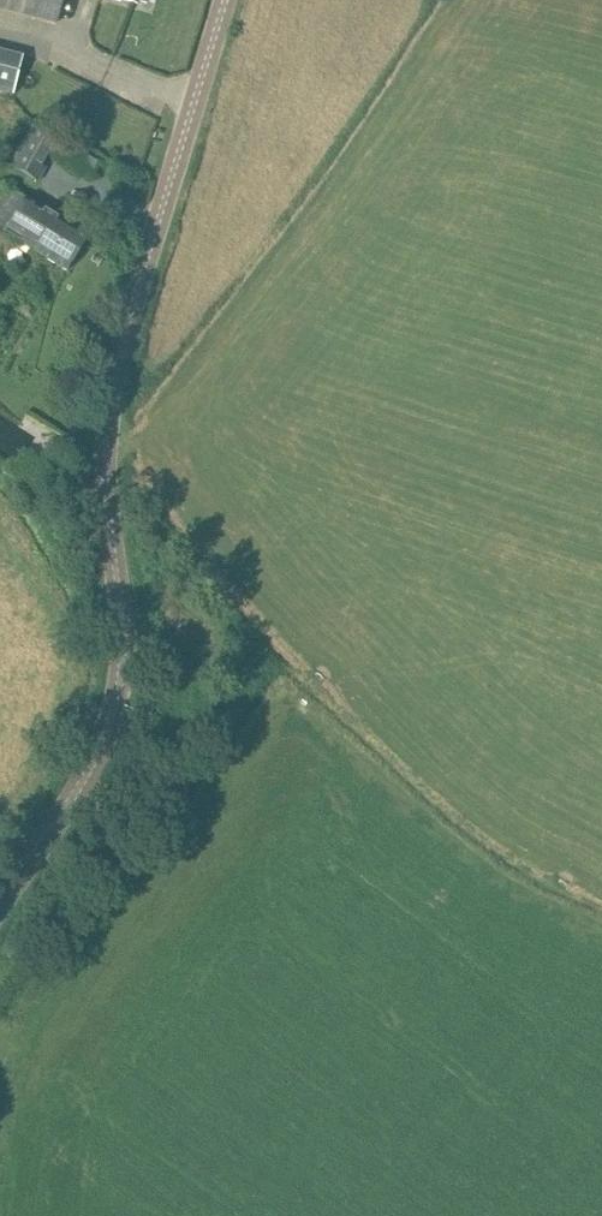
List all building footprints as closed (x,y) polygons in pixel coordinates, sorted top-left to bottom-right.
[(58,25),(64,0),(0,0),(0,10),(58,25)] [(14,95),(24,57),(0,50),(0,91),(14,95)] [(99,166),(34,129),(10,170),(38,188),(52,160),(90,182),(99,166)] [(68,272),(89,238),(9,188),(0,202),(0,230),(68,272)]
